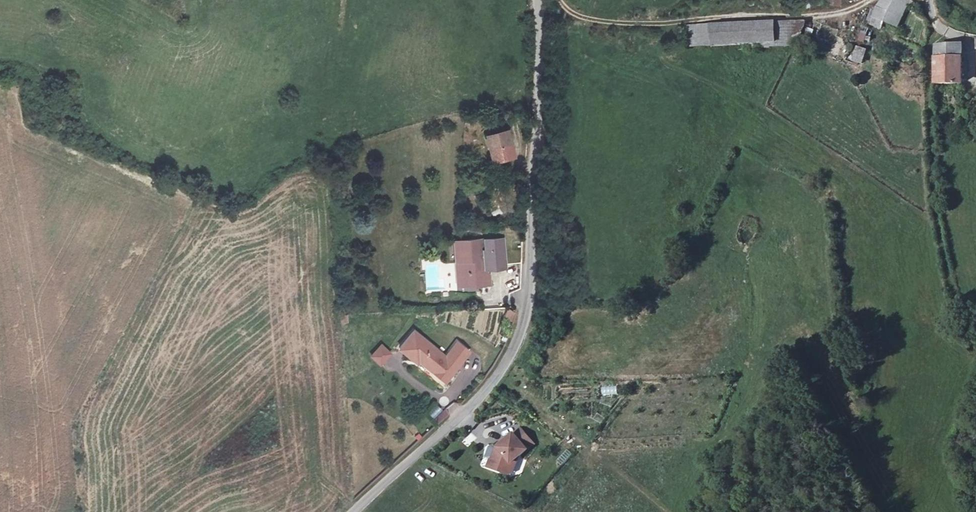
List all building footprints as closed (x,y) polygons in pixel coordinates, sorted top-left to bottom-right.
[(887,37),(894,18),(887,15),(884,22),(868,17),(861,37),(868,39),(871,32),(887,37)] [(803,18),(686,26),(691,47),(800,47),(803,18)] [(952,50),(928,51),(931,89),(956,88),(955,63),(947,63),(947,56),(952,55),(952,50)] [(492,157),(487,132),(469,136),(474,161),(492,157)] [(433,241),(434,272),(443,272),(444,285),(467,285),(467,274),(462,272),(461,265),(483,264),(482,239),(433,241)] [(443,272),(434,272),(435,286),(444,285),(443,272)] [(391,330),(376,347),(394,361),(396,359),(399,355),(415,369),(414,371),(422,377),(431,366),(433,368),(446,352),(435,342),(423,356),(391,330)] [(415,369),(399,355),(396,359),(421,381),(433,368),(431,366),(422,377),(414,371),(415,369)] [(438,402),(427,410),(438,423),(448,415),(438,402)] [(537,444),(525,428),(502,445),(503,447),(495,464),(511,473),(514,471),(517,464),(515,460),(537,444)] [(467,448),(476,439),(471,434),(462,444),(467,448)]
